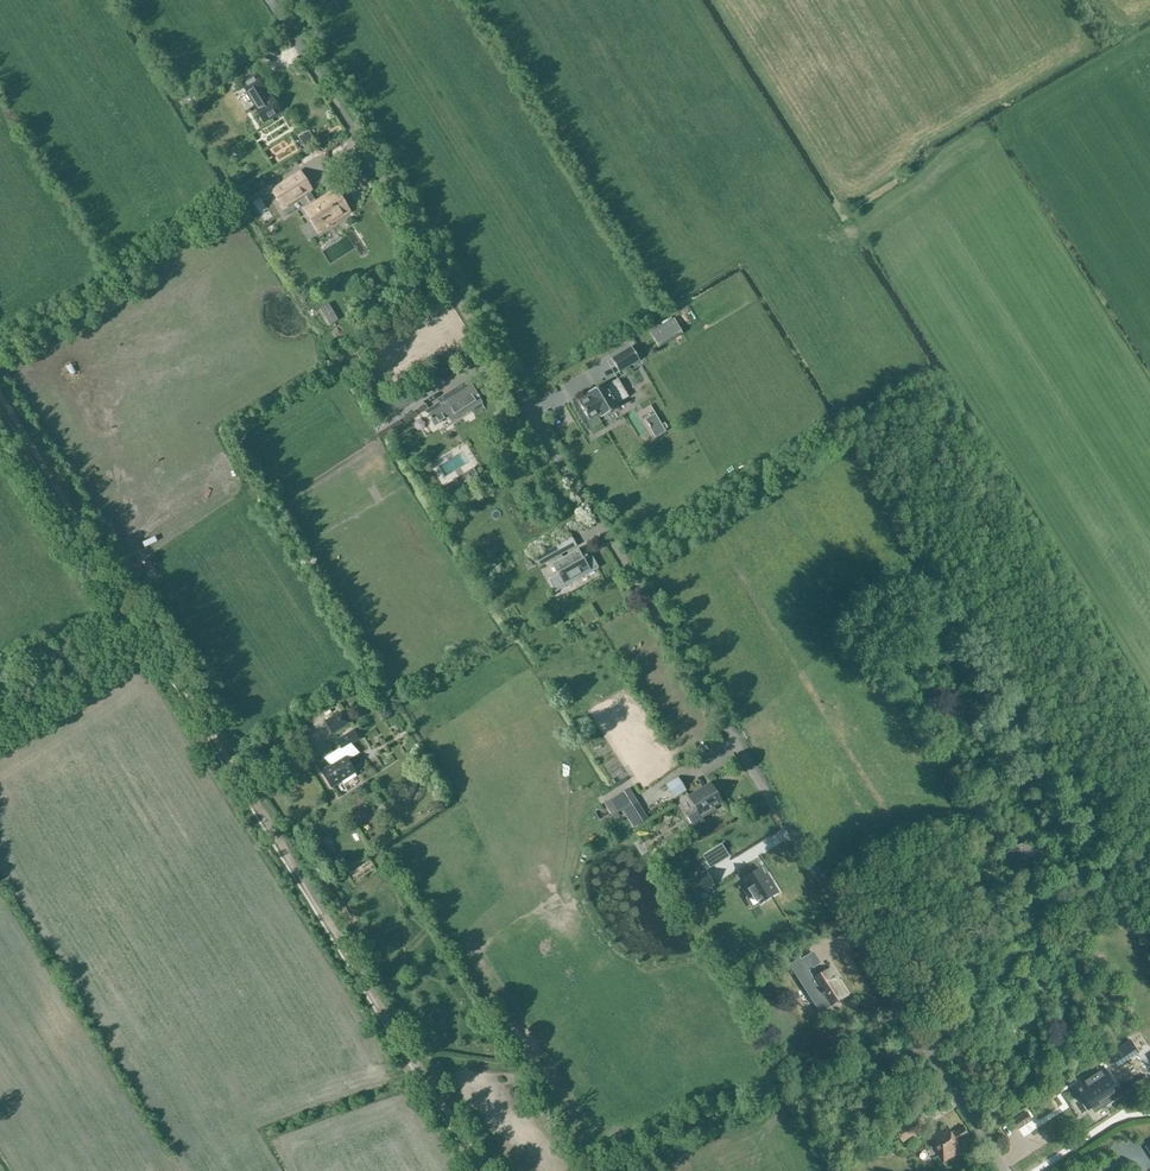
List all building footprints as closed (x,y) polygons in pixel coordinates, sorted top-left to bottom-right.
[(262,88),(263,87),(255,75),(242,83),(256,106),(254,106),(264,122),(280,111),(273,99),(270,101),(262,88)] [(312,204),(305,209),(319,231),(349,212),(335,190),(316,202),(310,191),(313,190),(304,176),(295,182),(291,177),(271,189),(284,209),(306,194),(312,204)] [(334,314),(326,318),(330,325),(338,320),(334,314)] [(619,370),(639,358),(631,345),(611,357),(619,370)] [(579,402),(589,420),(599,413),(602,417),(619,407),(617,403),(628,396),(618,379),(606,386),(604,382),(587,393),(589,396),(579,402)] [(474,411),(483,405),(469,381),(439,399),(441,402),(427,410),(436,424),(449,415),(451,419),(471,406),(474,411)] [(660,423),(650,429),(656,437),(665,432),(660,423)] [(556,591),(599,567),(592,555),(585,559),(578,548),(552,563),(558,574),(549,579),(556,591)] [(333,734),(351,723),(343,710),(325,721),(333,734)] [(334,764),(322,771),(332,787),(355,772),(347,759),(357,753),(350,744),(359,739),(354,730),(337,740),(342,748),(326,758),(334,764)] [(685,791),(677,777),(667,783),(675,797),(685,791)] [(710,781),(689,794),(698,808),(702,815),(716,807),(714,805),(722,800),(710,781)] [(1038,858),(1028,841),(1008,852),(1018,869),(1038,858)] [(710,869),(716,865),(709,853),(702,857),(710,869)] [(761,902),(778,891),(771,879),(769,880),(762,868),(746,878),(761,902)] [(698,894),(714,884),(705,871),(690,881),(698,894)] [(803,960),(791,968),(814,1003),(825,995),(832,1006),(848,995),(830,968),(814,978),(803,960)] [(1121,1047),(1110,1055),(1115,1063),(1126,1056),(1121,1047)] [(1121,1094),(1103,1066),(1077,1083),(1089,1101),(1091,1100),(1098,1110),(1121,1094)] [(1125,1090),(1130,1097),(1149,1083),(1149,1080),(1147,1075),(1125,1090)] [(1019,1128),(1033,1119),(1027,1111),(1013,1121),(1019,1128)] [(903,1141),(924,1128),(917,1117),(896,1131),(903,1141)] [(969,1135),(964,1126),(953,1133),(948,1125),(929,1137),(944,1161),(963,1149),(960,1144),(968,1139),(966,1137),(969,1135)]
